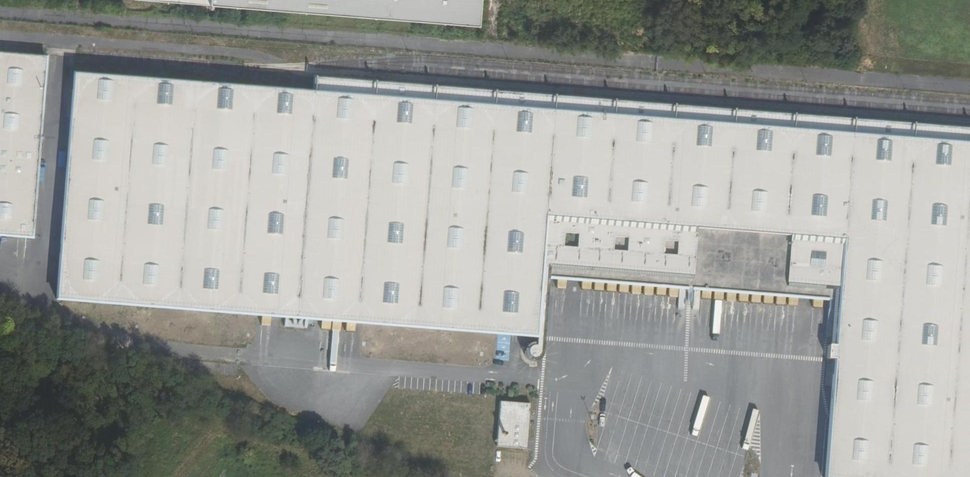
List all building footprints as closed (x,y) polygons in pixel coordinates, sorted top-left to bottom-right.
[(464,23),(466,0),(264,0),(464,23)] [(46,63),(0,59),(0,239),(26,242),(46,63)] [(308,87),(63,64),(52,269),(50,295),(76,296),(141,302),(248,311),(522,336),(526,274),(536,275),(823,294),(834,296),(833,351),(819,476),(969,476),(969,139),(308,87)] [(969,139),(969,126),(310,74),(308,87),(969,139)] [(530,353),(536,275),(526,274),(522,336),(521,346),(524,347),(526,349),(528,351),(529,353),(530,353)] [(834,296),(823,294),(820,351),(833,351),(834,296)] [(508,449),(514,404),(484,399),(478,444),(508,449)]
